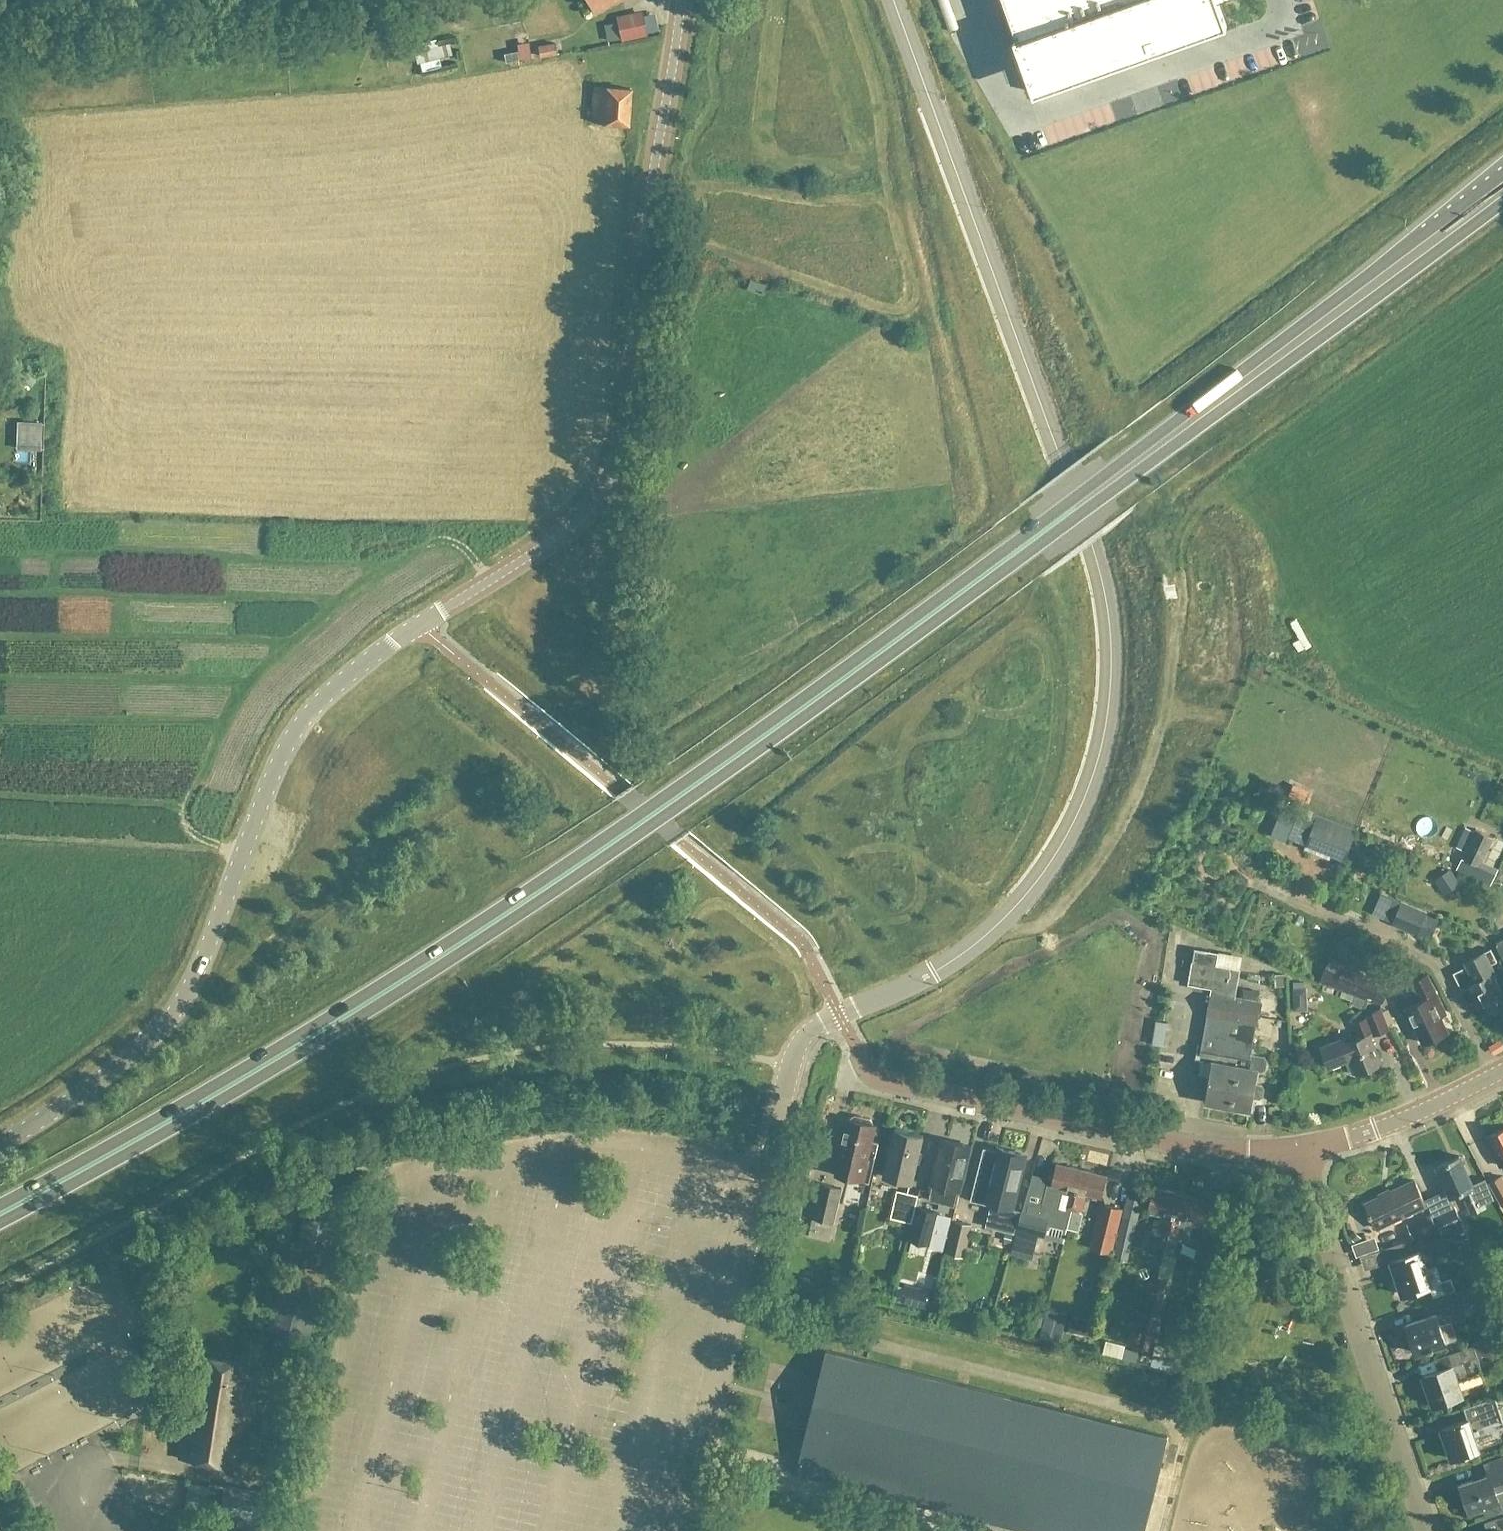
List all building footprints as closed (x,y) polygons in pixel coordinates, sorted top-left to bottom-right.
[(594,14),(621,0),(586,0),(594,14)] [(1016,37),(1014,38),(1034,94),(1095,72),(1093,67),(1225,21),(1217,0),(1003,0),(1016,37)] [(616,22),(621,42),(646,36),(642,16),(616,22)] [(416,65),(452,56),(449,45),(413,54),(416,65)] [(540,46),(540,58),(560,58),(560,46),(540,46)] [(599,121),(630,120),(628,83),(597,84),(599,121)] [(1344,860),(1355,832),(1317,817),(1315,823),(1306,846),(1304,850),(1328,860),(1330,854),(1344,860)] [(1493,839),(1474,831),(1462,858),(1480,866),(1493,839)] [(1425,914),(1401,904),(1392,925),(1416,935),(1425,914)] [(1495,944),(1502,960),(1502,940),(1495,944)] [(1250,1110),(1253,1097),(1258,1098),(1261,1096),(1263,1089),(1261,1086),(1255,1084),(1258,1070),(1261,1071),(1264,1069),(1266,1061),(1264,1058),(1249,1055),(1254,1026),(1255,1026),(1259,1002),(1235,997),(1240,969),(1216,965),(1218,953),(1194,949),(1187,985),(1211,989),(1199,1060),(1211,1062),(1204,1102),(1250,1110)] [(1453,975),(1461,991),(1468,987),(1482,1015),(1502,1004),(1502,997),(1488,967),(1490,966),(1496,963),(1489,950),(1483,953),(1464,963),(1466,968),(1453,975)] [(1387,989),(1343,968),(1337,984),(1381,1003),(1387,989)] [(1427,977),(1412,984),(1421,1002),(1406,1010),(1423,1045),(1447,1033),(1439,1017),(1445,1015),(1427,977)] [(1307,990),(1293,990),(1293,1011),(1307,1010),(1307,990)] [(1357,1074),(1380,1065),(1370,1038),(1389,1030),(1381,1010),(1365,1016),(1366,1018),(1353,1024),(1359,1039),(1346,1044),(1344,1039),(1321,1048),(1328,1068),(1345,1061),(1350,1074),(1353,1075),(1356,1074),(1357,1074)] [(1178,1085),(1177,1070),(1166,1070),(1167,1085),(1178,1085)] [(874,1126),(871,1125),(871,1124),(869,1121),(853,1117),(850,1119),(850,1120),(846,1120),(838,1156),(840,1157),(835,1176),(868,1184),(878,1144),(871,1142),(874,1126)] [(1487,1137),(1502,1167),(1502,1129),(1487,1137)] [(911,1184),(922,1137),(894,1131),(884,1178),(911,1184)] [(954,1205),(958,1191),(969,1147),(943,1141),(933,1185),(929,1199),(954,1205)] [(971,1202),(992,1207),(987,1228),(1015,1235),(1020,1213),(1012,1211),(1015,1199),(1016,1199),(1026,1157),(999,1151),(998,1154),(984,1150),(971,1202)] [(1484,1179),(1472,1184),(1459,1156),(1437,1167),(1451,1196),(1461,1192),(1467,1204),(1477,1199),(1480,1204),(1485,1202),(1493,1198),(1484,1179)] [(1025,1201),(1023,1211),(1050,1218),(1049,1224),(1068,1229),(1072,1212),(1082,1171),(1057,1164),(1052,1182),(1052,1185),(1047,1183),(1042,1205),(1025,1201)] [(1108,1177),(1082,1171),(1072,1212),(1068,1229),(1079,1232),(1084,1214),(1083,1213),(1087,1194),(1103,1198),(1108,1177)] [(1499,1176),(1488,1182),(1501,1205),(1502,1204),(1502,1182),(1499,1176)] [(1376,1229),(1426,1206),(1415,1181),(1365,1204),(1376,1229)] [(812,1219),(833,1224),(837,1208),(841,1190),(820,1185),(816,1203),(812,1219)] [(1170,1235),(1180,1195),(1155,1188),(1150,1209),(1165,1213),(1163,1221),(1156,1220),(1148,1251),(1164,1255),(1165,1255),(1169,1237),(1170,1235)] [(328,1250),(341,1196),(310,1189),(299,1244),(328,1250)] [(911,1222),(917,1195),(896,1190),(890,1218),(911,1222)] [(1205,1201),(1180,1195),(1170,1235),(1169,1237),(1177,1239),(1195,1243),(1199,1249),(1214,1253),(1219,1230),(1220,1231),(1225,1210),(1204,1204),(1205,1201)] [(1112,1254),(1116,1238),(1123,1211),(1103,1206),(1096,1233),(1093,1249),(1112,1254)] [(1471,1244),(1463,1224),(1455,1206),(1432,1217),(1440,1234),(1443,1239),(1471,1244)] [(910,1238),(929,1243),(931,1243),(938,1212),(916,1207),(909,1238),(910,1238)] [(1038,1237),(1045,1239),(1050,1218),(1023,1211),(1018,1232),(1035,1236),(1038,1237)] [(1436,1229),(1430,1215),(1407,1226),(1413,1240),(1436,1229)] [(1139,1221),(1125,1218),(1114,1258),(1128,1261),(1139,1221)] [(970,1226),(954,1222),(949,1244),(947,1253),(962,1257),(964,1248),(970,1226)] [(835,1245),(837,1225),(817,1223),(815,1243),(835,1245)] [(1018,1232),(1011,1255),(1029,1259),(1035,1236),(1018,1232)] [(1403,1296),(1430,1287),(1434,1298),(1456,1291),(1452,1279),(1442,1282),(1437,1267),(1427,1270),(1421,1251),(1415,1253),(1411,1242),(1382,1251),(1389,1273),(1394,1271),(1403,1296)] [(307,1339),(319,1288),(307,1286),(305,1294),(290,1290),(292,1282),(280,1279),(268,1330),(307,1339)] [(1157,1285),(1150,1315),(1158,1317),(1165,1287),(1157,1285)] [(899,1303),(925,1310),(930,1293),(904,1286),(899,1303)] [(1468,1289),(1455,1293),(1435,1300),(1441,1317),(1435,1319),(1434,1316),(1404,1327),(1413,1354),(1443,1344),(1438,1327),(1463,1319),(1460,1308),(1473,1304),(1468,1289)] [(1144,1332),(1139,1349),(1148,1352),(1153,1335),(1144,1332)] [(1482,1364),(1497,1359),(1492,1343),(1477,1348),(1482,1364)] [(1159,1347),(1157,1357),(1182,1363),(1184,1352),(1159,1347)] [(1458,1383),(1483,1374),(1474,1347),(1448,1356),(1451,1367),(1423,1376),(1433,1406),(1462,1396),(1458,1383)] [(1166,1436),(1012,1398),(825,1352),(801,1451),(797,1464),(795,1476),(1018,1530),(1143,1530),(1166,1436)] [(178,1460),(226,1467),(233,1468),(246,1384),(236,1383),(239,1364),(198,1357),(193,1389),(189,1388),(186,1409),(190,1410),(188,1423),(184,1423),(178,1460)] [(1468,1421),(1440,1430),(1451,1461),(1479,1451),(1474,1438),(1502,1428),(1502,1426),(1494,1400),(1464,1409),(1468,1421)] [(1502,1486),(1502,1459),(1486,1464),(1490,1475),(1460,1485),(1469,1513),(1499,1503),(1494,1489),(1502,1486)] [(261,1494),(223,1488),(208,1485),(203,1517),(218,1520),(235,1522),(236,1523),(235,1530),(254,1530),(255,1526),(266,1528),(268,1513),(258,1511),(261,1494)] [(190,1487),(189,1513),(203,1513),(204,1488),(190,1487)] [(1495,1519),(1485,1523),(1487,1530),(1502,1530),(1502,1517),(1495,1519)]
